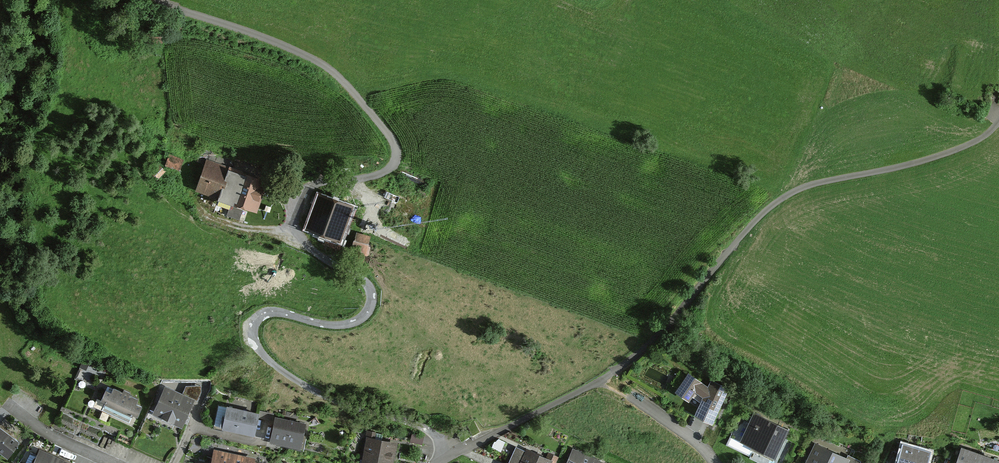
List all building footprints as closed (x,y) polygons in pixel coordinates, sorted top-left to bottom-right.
[(199,193),(219,200),(227,175),(229,170),(208,163),(199,193)] [(227,175),(219,200),(219,202),(256,214),(265,186),(227,175)] [(351,211),(317,200),(311,220),(317,222),(315,229),(327,233),(325,237),(341,242),(351,211)] [(371,238),(356,234),(348,262),(364,266),(371,238)] [(692,394),(703,400),(697,412),(710,419),(728,388),(713,379),(710,385),(689,374),(680,391),(690,396),(692,394)] [(143,402),(100,381),(87,408),(130,428),(143,402)] [(191,399),(158,385),(146,413),(180,427),(191,399)] [(255,414),(215,405),(210,426),(250,435),(255,414)] [(788,429),(756,413),(744,438),(776,453),(788,429)] [(292,452),(299,425),(269,417),(262,443),(292,452)] [(0,428),(0,451),(8,457),(19,442),(0,428)] [(367,434),(361,462),(367,462),(393,462),(398,441),(367,434)] [(883,462),(927,462),(930,453),(890,441),(883,462)] [(816,444),(807,462),(856,462),(858,460),(848,455),(846,458),(816,444)] [(517,447),(509,462),(547,462),(550,458),(528,447),(526,451),(517,447)] [(574,448),(566,462),(569,462),(603,462),(574,448)] [(962,448),(956,462),(998,462),(998,461),(962,448)] [(40,449),(34,462),(68,462),(69,462),(40,449)] [(214,449),(211,462),(259,462),(252,460),(253,457),(214,449)]
